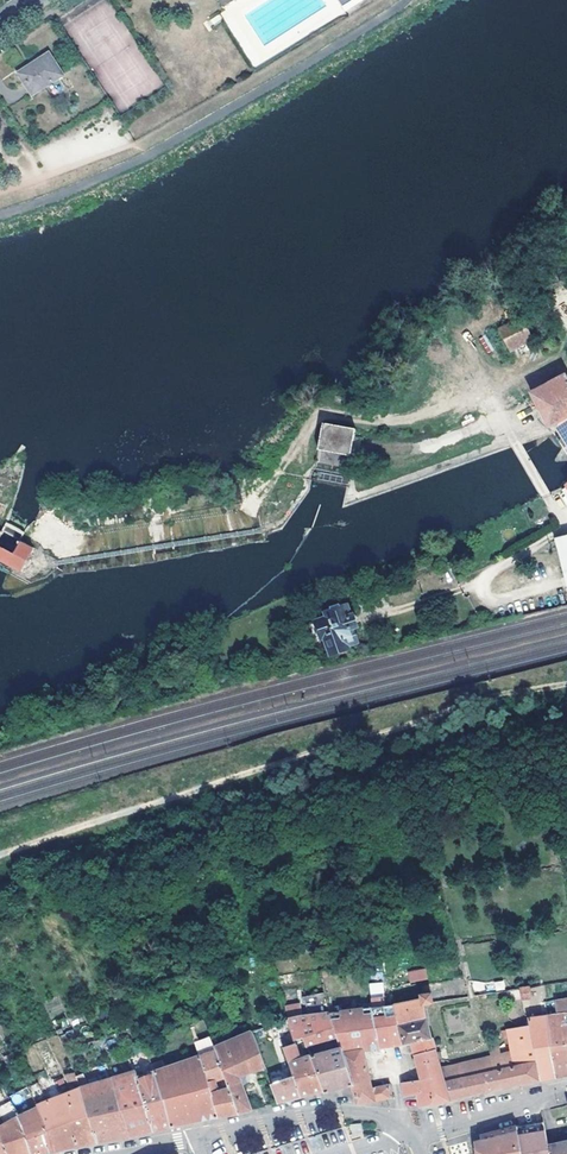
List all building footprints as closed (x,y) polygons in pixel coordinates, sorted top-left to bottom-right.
[(343,11),(361,0),(336,0),(343,11)] [(35,94),(66,74),(52,53),(21,74),(35,94)] [(497,334),(507,352),(525,341),(514,323),(497,334)] [(563,376),(528,397),(547,430),(552,427),(557,434),(566,452),(566,382),(563,376)] [(349,454),(353,429),(322,423),(317,449),(349,454)] [(24,572),(37,549),(24,542),(4,531),(0,529),(0,560),(3,562),(13,567),(24,572)] [(555,543),(566,588),(566,539),(555,543)] [(348,609),(327,613),(329,621),(318,623),(322,639),(327,638),(331,655),(347,652),(346,646),(356,644),(352,629),(357,628),(355,616),(350,617),(348,609)] [(379,967),(348,973),(350,980),(381,975),(379,967)] [(424,977),(412,979),(413,987),(425,985),(424,977)] [(282,994),(278,979),(267,982),(272,997),(282,994)] [(384,1002),(384,983),(369,983),(370,1003),(384,1002)] [(534,999),(531,987),(521,990),(523,1001),(534,999)] [(434,1038),(427,1005),(435,1003),(434,994),(424,996),(424,1001),(398,1006),(407,1045),(414,1044),(424,1081),(404,1084),(407,1098),(420,1095),(422,1108),(450,1101),(446,1082),(442,1067),(436,1039),(434,1038)] [(556,1079),(566,1077),(566,999),(551,1002),(552,1008),(559,1007),(561,1017),(549,1018),(556,1079)] [(310,1048),(340,1039),(334,1014),(305,1018),(303,1001),(294,1002),(296,1019),(294,1019),(301,1041),(307,1039),(310,1048)] [(375,1007),(382,1049),(395,1047),(407,1045),(398,1006),(375,1007)] [(344,1050),(350,1072),(369,1069),(365,1051),(382,1049),(375,1007),(334,1014),(340,1039),(341,1042),(344,1050)] [(556,1079),(549,1018),(530,1021),(532,1027),(536,1050),(543,1081),(556,1079)] [(301,1041),(294,1019),(281,1023),(289,1050),(299,1047),(298,1041),(301,1041)] [(257,1032),(269,1068),(271,1076),(280,1073),(279,1069),(294,1065),(289,1050),(281,1023),(280,1023),(268,1026),(256,1029),(257,1032)] [(536,1050),(532,1027),(504,1031),(505,1038),(510,1037),(512,1047),(536,1050)] [(242,1077),(269,1068),(257,1032),(218,1044),(220,1048),(228,1075),(231,1085),(240,1115),(253,1112),(242,1077)] [(516,1067),(512,1047),(501,1045),(501,1048),(503,1056),(506,1069),(516,1067)] [(326,1092),(313,1059),(303,1060),(302,1060),(301,1056),(301,1053),(300,1050),(299,1047),(289,1050),(294,1065),(298,1076),(304,1098),(313,1095),(314,1095),(326,1092)] [(536,1050),(512,1047),(516,1067),(536,1063),(540,1082),(543,1081),(536,1050)] [(204,1054),(211,1080),(218,1078),(228,1075),(220,1048),(204,1054)] [(503,1056),(501,1048),(491,1050),(492,1056),(493,1058),(503,1056)] [(350,1072),(344,1050),(339,1052),(313,1059),(326,1092),(327,1094),(341,1090),(353,1086),(350,1072)] [(128,1060),(125,1052),(115,1056),(118,1064),(128,1060)] [(183,1126),(220,1118),(211,1080),(204,1054),(154,1075),(174,1129),(183,1126)] [(485,1067),(487,1074),(506,1069),(503,1056),(493,1058),(492,1056),(442,1067),(446,1082),(479,1075),(478,1069),(485,1067)] [(533,1084),(540,1082),(536,1063),(516,1067),(506,1069),(487,1074),(485,1067),(478,1069),(479,1075),(446,1082),(450,1101),(469,1097),(493,1092),(518,1087),(533,1084)] [(385,1101),(394,1099),(391,1086),(373,1089),(369,1069),(350,1072),(353,1086),(359,1105),(385,1101)] [(294,1078),(282,1081),(280,1073),(271,1076),(280,1104),(288,1102),(300,1099),(294,1078)] [(154,1133),(137,1081),(134,1075),(112,1082),(132,1139),(142,1136),(154,1133)] [(174,1129),(154,1075),(137,1081),(154,1133),(166,1130),(174,1129)] [(228,1075),(218,1078),(220,1088),(231,1085),(228,1075)] [(294,1078),(300,1099),(304,1098),(298,1076),(294,1078)] [(132,1139),(112,1082),(89,1090),(84,1077),(77,1080),(82,1093),(99,1143),(99,1145),(116,1142),(132,1139)] [(211,1080),(220,1118),(221,1119),(232,1118),(240,1116),(240,1115),(231,1085),(220,1088),(218,1078),(211,1080)] [(99,1143),(82,1093),(63,1099),(80,1147),(89,1146),(99,1143)] [(80,1147),(63,1099),(40,1110),(55,1152),(65,1150),(74,1149),(80,1147)] [(40,1110),(25,1117),(43,1153),(44,1153),(49,1153),(55,1152),(40,1110)] [(25,1117),(19,1120),(32,1153),(43,1153),(25,1117)] [(19,1120),(4,1127),(0,1129),(0,1135),(9,1153),(32,1153),(19,1120)] [(532,1153),(551,1153),(548,1144),(544,1123),(527,1127),(527,1129),(532,1153)] [(544,1123),(548,1144),(552,1143),(548,1123),(544,1123)] [(362,1134),(361,1125),(351,1127),(353,1135),(362,1134)] [(521,1153),(532,1153),(527,1129),(517,1131),(521,1153)] [(517,1131),(513,1132),(490,1139),(491,1143),(484,1144),(487,1153),(521,1153),(517,1131)] [(0,1135),(0,1153),(9,1153),(0,1135)] [(553,1146),(552,1143),(548,1144),(551,1153),(566,1153),(566,1143),(553,1146)]
